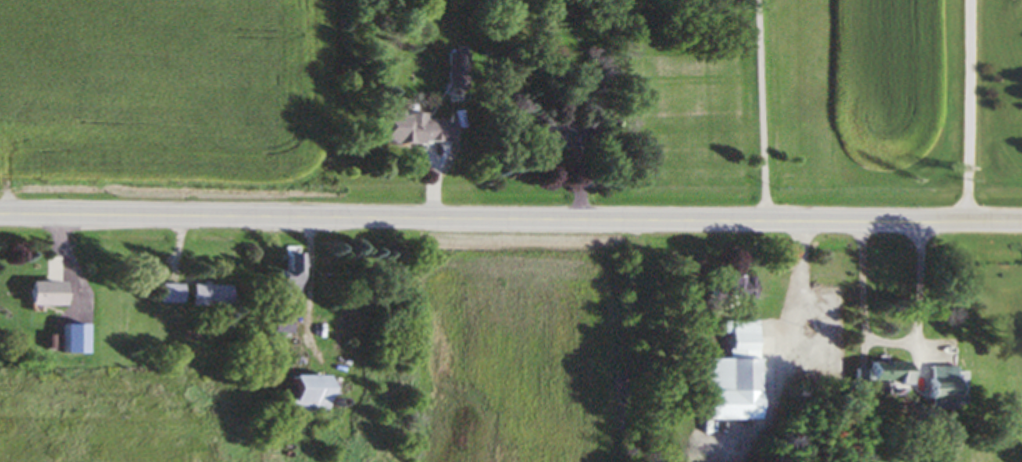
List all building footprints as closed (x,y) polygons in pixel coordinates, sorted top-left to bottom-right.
[(447,55),(447,90),(470,90),(470,55),(447,55)] [(390,117),(390,146),(442,146),(442,121),(424,121),(424,117),(390,117)] [(536,150),(583,150),(583,126),(536,126),(536,150)] [(300,255),(283,255),(283,292),(300,292),(300,255)] [(724,302),(753,302),(753,278),(724,278),(724,302)] [(66,284),(31,284),(31,308),(66,308),(66,284)] [(183,304),(183,285),(162,285),(162,304),(183,304)] [(231,287),(193,287),(193,308),(231,308),(231,287)] [(707,423),(757,422),(757,323),(707,323),(707,423)] [(301,346),(294,342),(284,364),(291,367),(301,346)] [(871,365),(871,385),(909,385),(909,365),(871,365)] [(958,410),(958,391),(966,391),(966,374),(958,374),(958,368),(930,368),(930,410),(958,410)] [(857,385),(868,385),(868,372),(857,372),(857,385)] [(327,378),(293,377),(293,402),(283,402),(283,416),(326,417),(327,378)]
